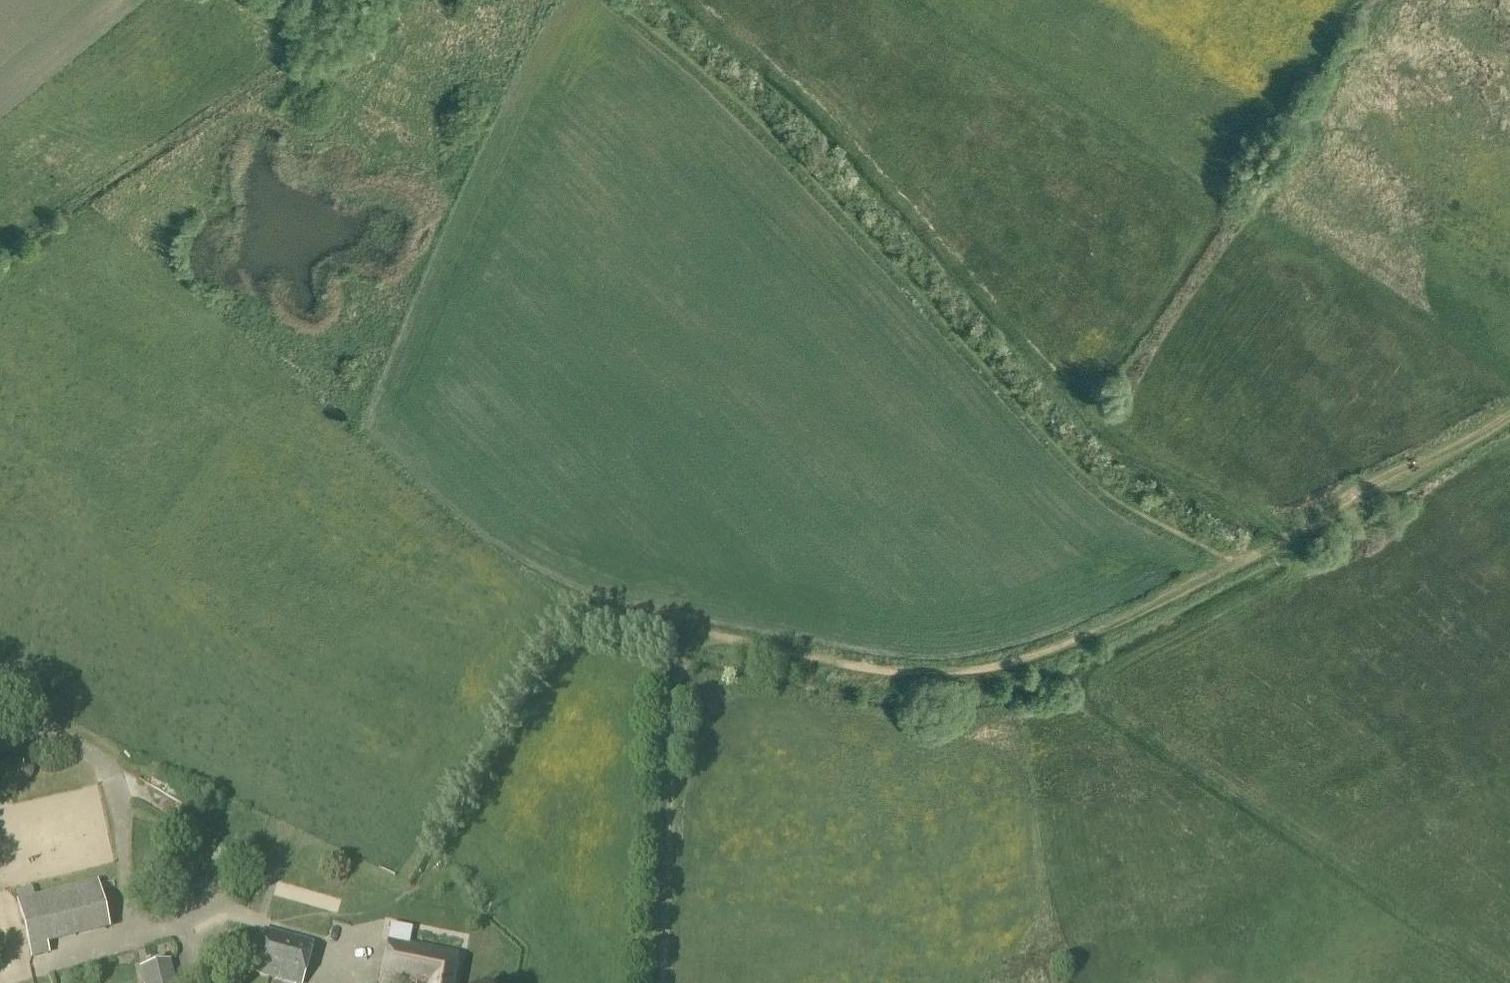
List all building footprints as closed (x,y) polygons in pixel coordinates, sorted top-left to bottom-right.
[(18,736),(4,740),(8,751),(22,748),(18,736)] [(32,764),(16,769),(20,782),(36,776),(32,764)] [(109,924),(99,881),(19,899),(32,954),(49,950),(46,939),(109,924)] [(456,952),(429,948),(429,945),(408,941),(411,928),(389,923),(378,982),(451,982),(456,952)] [(290,982),(301,982),(313,941),(263,927),(251,971),(290,982)] [(146,982),(175,982),(169,960),(142,967),(146,982)]
